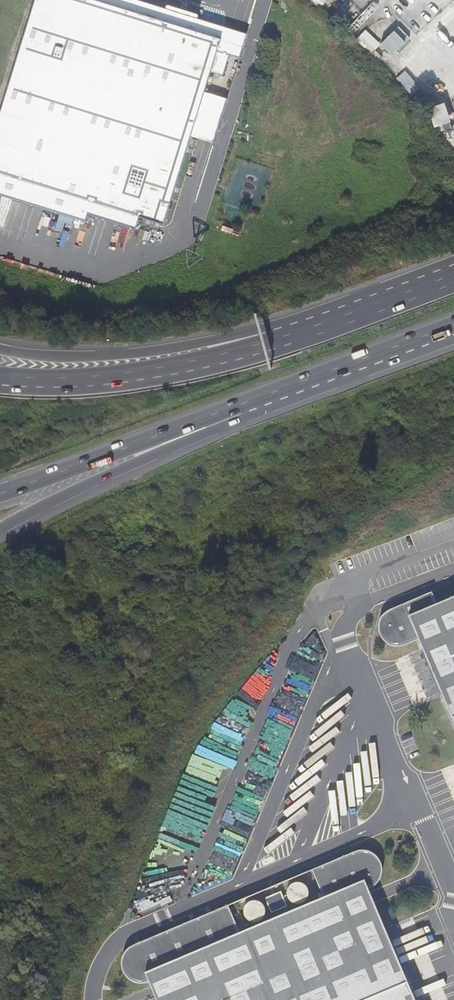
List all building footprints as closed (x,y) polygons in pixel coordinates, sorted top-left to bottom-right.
[(61,197),(139,220),(164,227),(191,140),(194,130),(199,113),(205,95),(211,74),(216,55),(221,42),(184,30),(186,21),(174,18),(172,27),(88,2),(89,0),(36,0),(15,68),(0,119),(0,178),(43,191),(61,197)] [(88,2),(172,27),(174,18),(186,21),(184,30),(221,42),(224,30),(198,22),(198,18),(166,9),(165,12),(135,3),(135,0),(89,0),(88,2)] [(390,21),(374,37),(379,42),(395,26),(390,21)] [(360,22),(349,32),(364,47),(365,45),(371,50),(370,51),(380,61),(383,57),(384,58),(381,61),(395,75),(394,75),(401,83),(405,79),(415,91),(420,86),(384,48),(380,44),(379,42),(374,37),(360,22)] [(246,36),(224,30),(221,42),(216,55),(229,59),(238,61),(246,36)] [(385,39),(380,44),(384,48),(390,43),(385,39)] [(229,59),(216,55),(211,74),(222,78),(229,59)] [(227,101),(205,95),(199,113),(194,130),(217,137),(227,101)] [(433,97),(423,100),(429,120),(439,116),(436,108),(433,97)] [(445,105),(436,108),(439,116),(444,129),(452,126),(445,105)] [(139,220),(61,197),(58,208),(39,203),(43,191),(0,178),(0,199),(85,225),(87,218),(135,233),(139,220)] [(58,208),(61,197),(43,191),(39,203),(58,208)] [(408,617),(437,605),(432,593),(389,611),(385,614),(382,616),(380,619),(379,624),(379,630),(381,637),(385,642),(389,646),(395,647),(402,647),(406,646),(414,642),(418,640),(408,617)] [(437,605),(408,617),(418,640),(453,725),(453,598),(437,605)] [(149,982),(146,973),(364,881),(368,890),(374,887),(377,884),(379,881),(381,878),(382,872),(382,867),(379,861),(377,857),(373,854),(370,852),(366,851),(361,851),(355,852),(312,871),(228,906),(133,946),(128,949),(125,952),(122,957),(121,960),(122,967),(124,973),(127,977),(132,981),(137,983),(140,983),(144,984),(146,983),(149,982)] [(368,890),(364,881),(146,973),(149,982),(157,999),(415,999),(368,890)]
